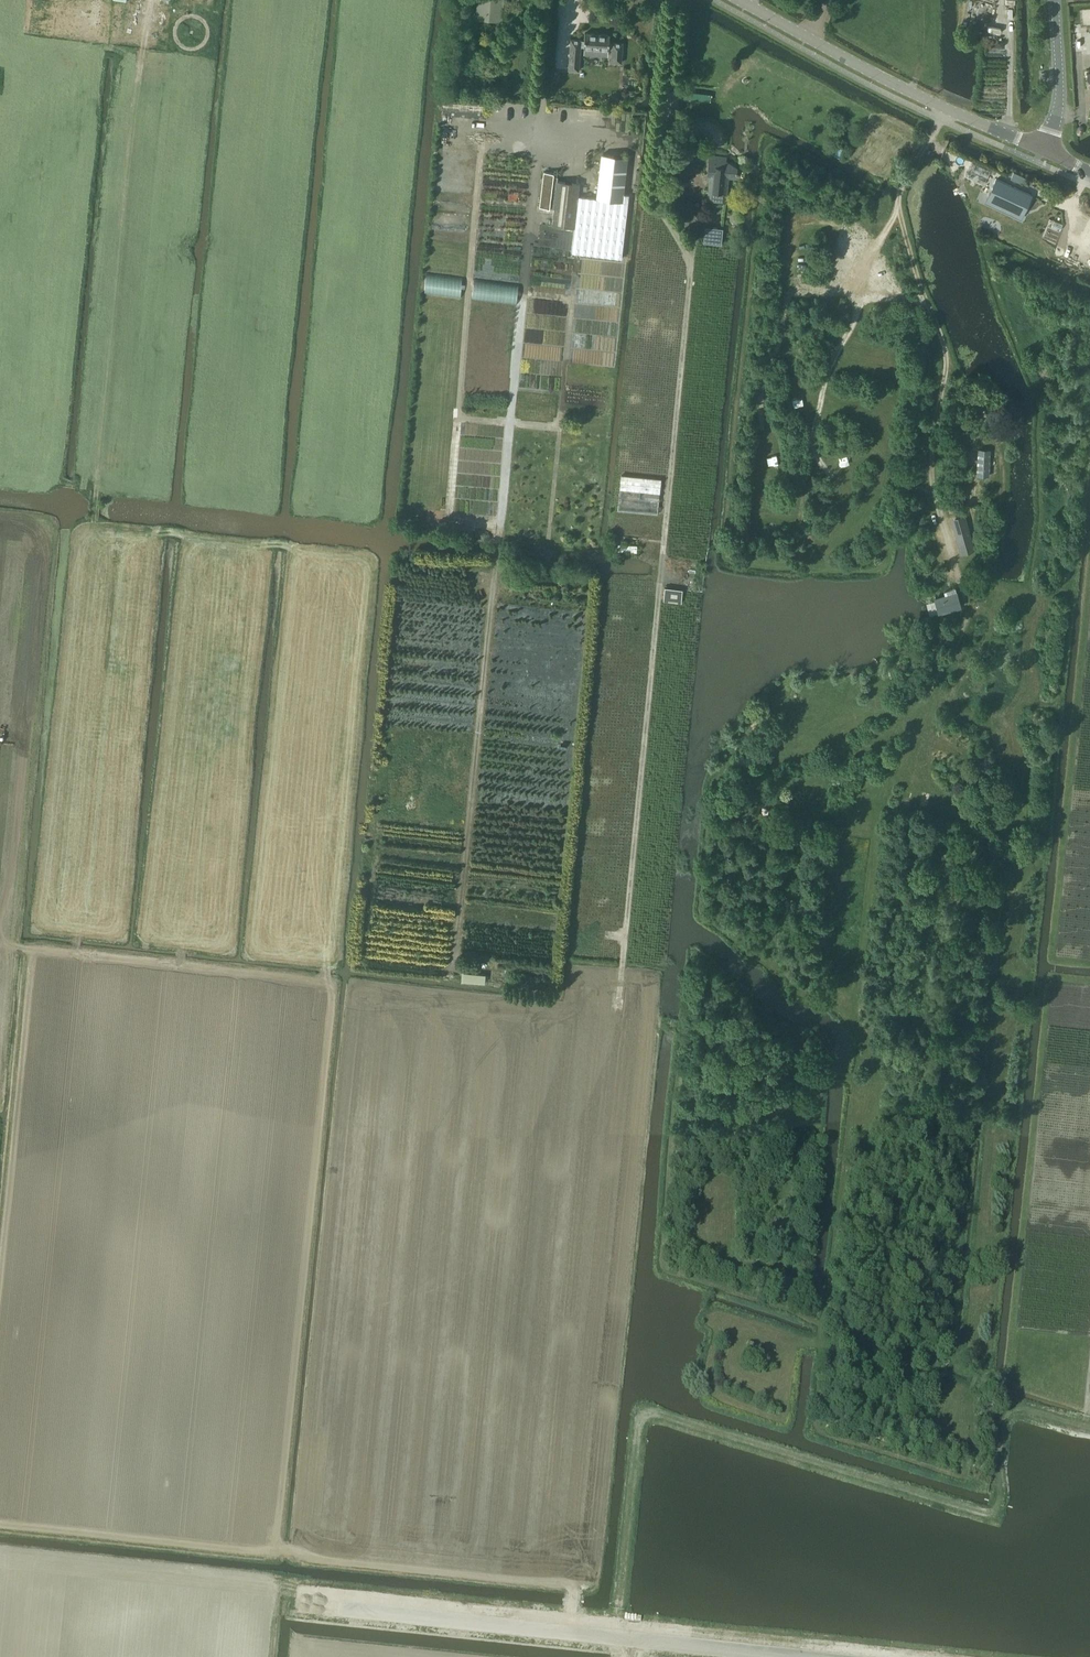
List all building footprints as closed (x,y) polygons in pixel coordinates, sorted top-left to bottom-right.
[(500,17),(501,0),(479,0),(478,15),(500,17)] [(610,43),(610,36),(585,34),(584,41),(581,41),(571,40),(569,71),(579,72),(581,48),(612,50),(611,63),(622,64),(623,44),(613,43),(613,44),(610,43)] [(683,90),(682,97),(683,98),(711,101),(712,94),(684,91),(683,90)] [(440,100),(439,110),(486,114),(487,103),(440,100)] [(602,155),(596,199),(622,202),(624,195),(628,158),(602,155)] [(708,198),(725,200),(727,176),(735,177),(736,173),(737,173),(738,171),(736,171),(736,167),(725,161),(725,157),(709,156),(708,174),(712,175),(711,182),(710,182),(708,198)] [(552,225),(574,228),(578,197),(580,184),(557,181),(558,177),(554,176),(554,173),(544,172),(540,207),(554,209),(552,225)] [(995,180),(985,200),(1020,216),(1030,196),(995,180)] [(578,197),(574,228),(571,253),(621,259),(629,195),(624,195),(622,202),(596,199),(578,197)] [(1053,221),(1051,227),(1060,231),(1062,225),(1053,221)] [(704,229),(703,244),(720,246),(722,231),(704,229)] [(977,476),(988,477),(989,450),(978,450),(977,476)] [(617,509),(657,513),(660,478),(621,475),(617,509)] [(963,516),(955,519),(964,550),(973,548),(963,516)] [(663,600),(680,602),(682,589),(664,587),(663,600)] [(956,592),(935,597),(936,601),(939,612),(960,606),(956,592)] [(463,972),(462,981),(484,983),(485,974),(463,972)]
